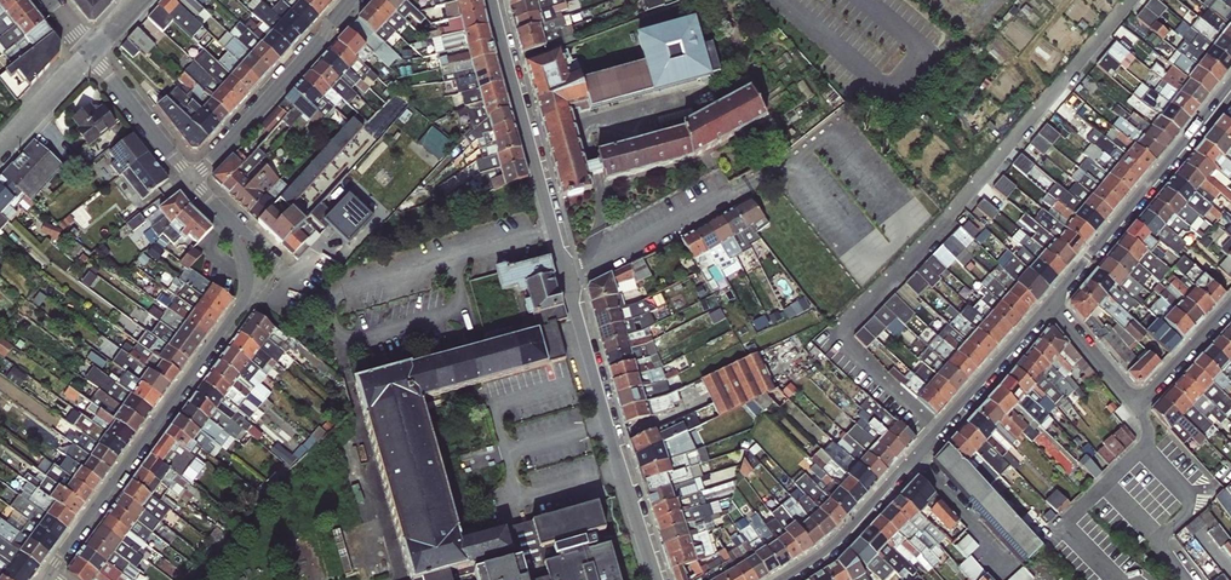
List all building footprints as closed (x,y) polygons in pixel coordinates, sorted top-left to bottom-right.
[(0,19),(0,36),(34,11),(25,0),(24,0),(0,19)] [(24,0),(0,0),(0,19),(24,0)] [(208,35),(171,0),(163,0),(157,7),(198,45),(208,35)] [(299,38),(271,11),(268,8),(267,9),(259,0),(252,0),(245,7),(262,24),(291,48),(299,38)] [(318,17),(300,0),(279,0),(280,1),(309,27),(318,17)] [(328,6),(321,0),(300,0),(318,17),(328,6)] [(382,0),(374,0),(368,7),(396,33),(405,23),(382,0)] [(405,23),(410,27),(414,23),(419,27),(426,19),(405,0),(382,0),(405,23)] [(465,0),(432,0),(433,9),(465,0)] [(483,12),(481,0),(465,0),(433,9),(433,17),(440,20),(483,12)] [(515,20),(565,3),(564,0),(528,0),(511,5),(515,20)] [(1168,6),(1163,2),(1165,0),(1152,0),(1138,16),(1150,27),(1168,6)] [(1230,27),(1230,10),(1224,4),(1219,0),(1216,0),(1209,9),(1230,27)] [(299,38),(309,27),(280,1),(271,11),(299,38)] [(515,20),(517,31),(570,15),(565,3),(515,20)] [(396,33),(368,7),(357,19),(385,43),(396,33)] [(1209,9),(1201,19),(1230,44),(1230,27),(1209,9)] [(0,36),(0,54),(2,56),(44,23),(34,11),(0,36)] [(433,38),(487,27),(483,12),(440,20),(443,28),(422,33),(423,41),(433,38)] [(572,26),(570,15),(517,31),(520,43),(572,26)] [(1230,62),(1230,44),(1201,19),(1197,17),(1190,28),(1230,62)] [(1158,33),(1164,25),(1156,18),(1149,25),(1158,33)] [(280,60),(291,48),(262,24),(258,27),(250,19),(244,27),(280,60)] [(385,43),(357,19),(347,30),(373,54),(389,68),(395,61),(398,62),(401,59),(385,43)] [(634,35),(641,61),(583,80),(578,71),(582,70),(577,60),(570,62),(568,51),(561,54),(560,50),(525,63),(560,195),(591,189),(589,177),(602,174),(605,183),(695,157),(764,119),(748,88),(688,122),(597,153),(598,161),(584,164),(569,105),(585,101),(587,110),(709,79),(710,74),(719,74),(711,42),(701,45),(695,20),(634,35)] [(123,45),(139,60),(161,36),(145,21),(123,45)] [(270,70),(280,60),(244,27),(239,22),(234,28),(239,32),(234,38),(270,70)] [(44,23),(2,56),(12,68),(52,35),(44,23)] [(576,41),(572,26),(520,43),(524,60),(576,41)] [(437,55),(490,43),(487,27),(433,38),(437,55)] [(1225,74),(1230,66),(1230,62),(1190,28),(1181,39),(1183,40),(1225,74)] [(373,54),(347,30),(337,41),(372,72),(377,66),(369,59),(373,54)] [(52,35),(12,68),(0,77),(0,81),(16,101),(59,55),(60,45),(52,35)] [(260,82),(270,70),(234,38),(224,49),(260,82)] [(1118,40),(1098,64),(1114,76),(1123,65),(1128,69),(1138,56),(1118,40)] [(1225,74),(1183,40),(1175,50),(1217,84),(1225,74)] [(372,72),(337,41),(328,51),(364,83),(368,79),(373,83),(378,78),(372,72)] [(440,69),(494,57),(490,43),(437,55),(440,69)] [(229,117),(240,104),(195,62),(181,48),(170,61),(183,74),(229,117)] [(249,94),(260,82),(224,49),(214,59),(249,94)] [(240,104),(249,94),(214,59),(205,50),(195,62),(240,104)] [(1217,84),(1175,50),(1166,62),(1207,96),(1217,84)] [(364,83),(328,51),(319,61),(351,89),(355,86),(364,94),(369,89),(364,83)] [(1207,96),(1166,62),(1158,55),(1152,64),(1166,76),(1163,80),(1198,108),(1207,96)] [(453,81),(497,68),(494,57),(440,69),(443,82),(453,81)] [(351,89),(319,61),(310,71),(342,100),(349,106),(358,96),(351,89)] [(462,94),(501,82),(497,68),(453,81),(458,93),(462,94)] [(342,100),(310,71),(302,80),(334,109),(342,100)] [(220,127),(229,117),(183,74),(177,80),(184,85),(179,90),(220,127)] [(334,109),(302,80),(260,127),(268,136),(283,119),(292,126),(302,115),(309,121),(313,118),(319,124),(334,109)] [(1198,108),(1163,80),(1152,93),(1188,121),(1198,108)] [(465,107),(505,97),(501,82),(462,94),(465,107)] [(1188,121),(1152,93),(1141,83),(1130,95),(1179,132),(1188,121)] [(209,139),(220,127),(179,90),(176,87),(166,98),(191,121),(190,123),(209,139)] [(1179,132),(1130,95),(1125,102),(1155,124),(1151,128),(1170,143),(1179,132)] [(490,115),(509,109),(505,97),(465,107),(467,114),(462,115),(465,122),(470,121),(472,130),(490,115)] [(190,150),(198,150),(209,139),(190,123),(191,121),(166,98),(156,106),(190,150)] [(71,119),(77,128),(74,130),(88,147),(117,125),(101,105),(95,110),(90,104),(71,119)] [(1119,118),(1163,151),(1170,143),(1151,128),(1133,114),(1130,116),(1116,106),(1112,112),(1119,118)] [(490,115),(472,130),(465,140),(471,145),(482,137),(482,134),(491,132),(512,122),(509,109),(490,115)] [(1212,128),(1230,144),(1230,124),(1222,116),(1212,128)] [(269,233),(305,190),(360,126),(352,118),(289,188),(258,222),(269,233)] [(1111,128),(1154,161),(1163,151),(1119,118),(1111,128)] [(512,122),(491,132),(493,142),(516,136),(512,122)] [(1032,145),(1047,156),(1063,134),(1047,123),(1032,145)] [(441,160),(456,144),(435,125),(420,141),(441,160)] [(1154,161),(1111,128),(1103,137),(1146,171),(1154,161)] [(1212,128),(1202,140),(1230,164),(1230,144),(1212,128)] [(305,190),(269,233),(282,245),(319,208),(379,141),(366,130),(358,138),(363,144),(350,159),(343,171),(337,165),(310,194),(305,190)] [(122,175),(148,154),(131,134),(108,153),(113,160),(109,164),(119,177),(122,175)] [(516,136),(493,142),(496,155),(520,147),(516,136)] [(1146,171),(1103,137),(1098,143),(1107,150),(1103,154),(1137,182),(1146,171)] [(1,176),(33,204),(35,203),(38,207),(52,192),(46,187),(51,180),(55,184),(67,172),(61,168),(63,166),(34,140),(1,176)] [(1202,140),(1193,152),(1230,183),(1230,164),(1202,140)] [(1137,182),(1103,154),(1090,144),(1082,154),(1128,191),(1137,182)] [(520,147),(496,155),(476,162),(477,167),(466,172),(470,178),(488,173),(523,161),(520,147)] [(247,159),(221,187),(229,194),(260,162),(267,155),(258,148),(247,159)] [(221,187),(247,159),(237,151),(213,178),(221,187)] [(1230,185),(1230,183),(1193,152),(1183,163),(1219,194),(1229,203),(1230,201),(1230,193),(1228,190),(1230,185)] [(1023,153),(1014,164),(1026,174),(1035,162),(1023,153)] [(148,154),(122,175),(142,199),(147,194),(150,195),(169,180),(148,154)] [(1081,170),(1120,201),(1128,191),(1082,154),(1077,159),(1084,165),(1081,170)] [(523,161),(488,173),(491,181),(478,188),(482,197),(507,186),(528,178),(523,161)] [(260,162),(229,194),(236,201),(266,170),(260,162)] [(1209,205),(1219,194),(1183,163),(1173,175),(1209,205)] [(1120,201),(1081,170),(1074,165),(1070,169),(1081,180),(1077,184),(1112,211),(1120,201)] [(266,170),(236,201),(248,213),(279,181),(266,170)] [(1222,216),(1209,205),(1173,175),(1164,186),(1201,219),(1207,213),(1217,220),(1222,216)] [(1,176),(0,177),(0,230),(8,222),(16,213),(14,211),(19,205),(26,212),(33,204),(1,176)] [(1064,190),(1103,221),(1112,211),(1077,184),(1067,176),(1062,182),(1068,186),(1064,190)] [(279,181),(248,213),(258,222),(289,188),(280,180),(279,181)] [(1204,222),(1201,219),(1164,186),(1154,198),(1186,225),(1195,232),(1204,222)] [(1084,245),(1047,214),(1017,187),(1010,194),(1036,216),(1032,221),(1075,257),(1084,245)] [(1103,221),(1064,190),(1061,195),(1057,193),(1052,198),(1094,233),(1103,221)] [(174,223),(189,206),(178,192),(158,210),(163,218),(142,236),(150,246),(159,238),(162,235),(174,223)] [(351,194),(325,221),(349,243),(374,216),(351,194)] [(1047,214),(1084,245),(1094,233),(1052,198),(1045,194),(1040,201),(1050,208),(1047,214)] [(1176,236),(1186,225),(1154,198),(1145,210),(1176,236)] [(749,199),(733,208),(755,243),(760,240),(755,233),(767,224),(767,223),(749,199)] [(174,223),(162,235),(173,245),(180,239),(184,241),(188,238),(196,245),(212,229),(189,206),(174,223)] [(319,208),(282,245),(298,260),(309,248),(344,268),(348,263),(348,262),(320,244),(321,242),(318,238),(326,230),(319,223),(326,215),(319,208)] [(741,251),(755,243),(733,208),(719,216),(741,251)] [(1187,243),(1176,236),(1145,210),(1134,222),(1168,250),(1179,257),(1178,262),(1184,266),(1189,262),(1180,252),(1187,243)] [(1030,239),(1065,268),(1075,257),(1032,221),(1024,214),(1019,220),(1033,234),(1030,239)] [(727,259),(741,251),(719,216),(705,224),(727,259)] [(46,222),(43,231),(59,236),(62,227),(46,222)] [(1164,256),(1168,250),(1134,222),(1124,234),(1172,269),(1176,264),(1171,261),(1164,256)] [(1223,232),(1230,239),(1230,240),(1230,223),(1223,232)] [(705,224),(693,231),(714,267),(718,264),(727,259),(705,224)] [(725,277),(718,264),(714,267),(693,231),(681,238),(717,304),(721,301),(716,291),(719,289),(715,283),(725,277)] [(1160,283),(1172,269),(1124,234),(1115,245),(1160,283)] [(1065,268),(1030,239),(1020,249),(1056,279),(1065,268)] [(1230,239),(1219,251),(1227,256),(1216,268),(1230,282),(1230,240),(1230,239)] [(1005,249),(1048,288),(1056,279),(1020,249),(1011,243),(1005,249)] [(1153,289),(1160,283),(1115,245),(1106,257),(1145,289),(1148,285),(1153,289)] [(192,248),(179,264),(184,269),(186,266),(190,269),(202,255),(192,248)] [(1048,288),(1005,249),(994,261),(998,265),(1036,303),(1048,288)] [(1147,291),(1145,289),(1106,257),(1096,268),(1139,307),(1142,309),(1144,307),(1142,305),(1144,301),(1137,296),(1141,292),(1144,294),(1147,291)] [(590,303),(623,294),(638,288),(636,283),(651,276),(643,258),(588,284),(586,290),(590,303)] [(988,274),(1028,312),(1036,303),(998,265),(988,274)] [(183,283),(193,271),(190,269),(186,266),(184,269),(176,278),(183,283)] [(1195,266),(1187,275),(1196,284),(1205,275),(1195,266)] [(1135,312),(1139,307),(1096,268),(1087,279),(1128,314),(1132,309),(1135,312)] [(203,298),(212,286),(193,271),(183,283),(186,285),(203,298)] [(168,289),(176,278),(171,274),(163,285),(168,289)] [(1028,312),(988,274),(980,283),(988,291),(1020,320),(1028,312)] [(1186,340),(1228,293),(1207,274),(1165,321),(1186,340)] [(183,283),(176,278),(168,289),(167,291),(173,295),(177,298),(186,285),(183,283)] [(1147,334),(1128,314),(1087,279),(1078,290),(1138,344),(1147,334)] [(203,298),(186,285),(177,298),(194,310),(203,298)] [(203,298),(223,313),(232,300),(212,286),(203,298)] [(1131,351),(1138,344),(1078,290),(1070,300),(1070,308),(1083,322),(1126,374),(1140,361),(1131,351)] [(980,301),(1012,330),(1020,320),(988,291),(980,301)] [(593,315),(627,306),(623,294),(590,303),(593,315)] [(177,298),(173,295),(169,300),(163,296),(158,302),(168,310),(177,298)] [(785,307),(790,317),(812,308),(807,297),(785,307)] [(194,310),(177,298),(168,310),(185,323),(194,310)] [(194,310),(214,325),(223,313),(203,298),(194,310)] [(1164,320),(1173,311),(1161,299),(1152,308),(1164,320)] [(597,329),(650,313),(657,309),(642,301),(627,306),(593,315),(597,329)] [(1012,330),(980,301),(973,309),(1004,339),(1012,330)] [(960,315),(997,347),(1004,339),(973,309),(964,302),(959,309),(964,311),(960,315)] [(997,347),(960,315),(949,306),(945,312),(953,319),(948,326),(986,360),(997,347)] [(160,322),(164,315),(153,307),(148,313),(160,322)] [(185,323),(168,310),(164,315),(160,322),(176,335),(185,323)] [(185,323),(206,337),(214,325),(194,310),(185,323)] [(274,329),(255,312),(247,323),(267,339),(274,329)] [(601,341),(648,329),(655,325),(650,313),(597,329),(601,341)] [(1160,318),(1148,331),(1172,354),(1184,340),(1160,318)] [(176,335),(160,322),(152,334),(167,346),(176,335)] [(354,381),(366,429),(410,579),(620,579),(609,545),(587,553),(587,547),(596,545),(595,540),(593,534),(606,532),(597,503),(462,543),(423,401),(565,359),(556,322),(547,324),(547,328),(538,330),(354,381)] [(176,335),(197,350),(206,337),(185,323),(176,335)] [(267,339),(247,323),(238,334),(259,350),(267,339)] [(1040,337),(1071,368),(1075,364),(1084,375),(1079,379),(1085,387),(1098,377),(1054,325),(1049,326),(1040,337)] [(986,360),(948,326),(937,335),(976,371),(986,360)] [(1228,326),(1219,336),(1230,347),(1230,329),(1228,326)] [(287,339),(274,329),(267,339),(279,349),(285,354),(290,348),(294,351),(317,370),(322,363),(289,336),(287,339)] [(487,336),(489,343),(513,337),(511,329),(487,336)] [(605,356),(652,341),(648,329),(601,341),(605,356)] [(167,346),(152,334),(147,330),(137,344),(157,360),(167,346)] [(259,350),(238,334),(229,346),(250,363),(259,350)] [(167,346),(188,362),(197,350),(176,335),(167,346)] [(976,371),(937,335),(927,347),(967,382),(976,371)] [(1219,336),(1210,346),(1230,365),(1230,347),(1219,336)] [(1071,368),(1040,337),(1032,349),(1074,392),(1080,399),(1085,396),(1067,375),(1072,369),(1071,368)] [(9,354),(12,342),(0,339),(0,352),(9,354)] [(279,349),(267,339),(259,350),(271,359),(279,349)] [(608,368),(657,355),(653,341),(652,341),(605,356),(608,368)] [(157,360),(137,344),(133,350),(125,344),(122,350),(123,351),(148,370),(149,371),(157,360)] [(157,360),(179,374),(188,362),(167,346),(157,360)] [(250,363),(229,346),(220,360),(240,377),(250,363)] [(1210,346),(1202,354),(1230,384),(1230,365),(1210,346)] [(967,382),(927,347),(921,355),(919,353),(916,357),(919,361),(956,393),(967,382)] [(1024,358),(1065,399),(1074,392),(1032,349),(1024,358)] [(271,359),(259,350),(250,363),(262,372),(271,359)] [(148,370),(123,351),(117,359),(126,367),(124,370),(126,372),(140,382),(148,370)] [(106,363),(91,353),(87,358),(102,369),(106,363)] [(703,375),(718,415),(777,394),(762,354),(703,375)] [(1202,354),(1193,364),(1227,395),(1230,391),(1230,384),(1202,354)] [(657,355),(608,368),(612,381),(661,368),(657,355)] [(1016,368),(1054,405),(1058,402),(1066,414),(1072,408),(1065,399),(1024,358),(1016,368)] [(276,364),(271,359),(262,372),(267,376),(276,364)] [(149,371),(171,386),(179,374),(157,360),(149,371)] [(240,377),(220,360),(210,372),(231,389),(240,377)] [(956,393),(919,361),(910,371),(947,404),(956,393)] [(260,385),(267,376),(262,372),(250,363),(240,377),(266,399),(270,394),(260,385)] [(1193,364),(1182,375),(1225,416),(1230,407),(1230,400),(1227,395),(1193,364)] [(661,368),(612,381),(616,395),(679,374),(677,370),(664,375),(661,368)] [(947,404),(910,371),(904,377),(893,368),(887,374),(936,417),(947,404)] [(1008,377),(1046,414),(1054,405),(1016,368),(1008,377)] [(140,382),(162,398),(171,386),(149,371),(148,370),(140,382)] [(140,382),(126,372),(117,385),(131,395),(140,382)] [(231,389),(210,372),(203,383),(224,399),(231,389)] [(620,409),(678,392),(685,388),(679,374),(616,395),(620,409)] [(1182,375),(1172,386),(1212,425),(1215,422),(1222,425),(1228,430),(1230,426),(1230,423),(1225,416),(1182,375)] [(266,399),(240,377),(231,389),(257,410),(266,399)] [(999,387),(1038,424),(1046,414),(1008,377),(999,387)] [(122,407),(131,395),(117,385),(107,378),(98,390),(122,407)] [(131,395),(153,411),(162,398),(140,382),(131,395)] [(224,399),(203,383),(195,393),(216,410),(224,399)] [(1162,397),(1201,436),(1212,425),(1172,386),(1162,397)] [(80,395),(69,387),(63,395),(74,403),(80,395)] [(987,401),(1025,437),(1031,442),(1039,435),(1034,431),(1039,426),(1038,424),(999,387),(987,401)] [(257,410),(231,389),(224,399),(242,414),(250,419),(257,410)] [(113,420),(122,407),(98,390),(89,403),(90,404),(101,410),(113,420)] [(678,392),(620,409),(624,424),(675,409),(674,405),(681,403),(678,392)] [(216,410),(195,393),(187,404),(209,421),(216,410)] [(122,407),(145,423),(153,411),(131,395),(122,407)] [(857,406),(906,450),(916,439),(869,397),(863,404),(855,398),(853,401),(857,406)] [(1201,436),(1162,397),(1150,410),(1191,455),(1195,451),(1189,444),(1192,440),(1198,446),(1205,439),(1201,436)] [(242,414),(224,399),(216,410),(243,430),(246,432),(251,427),(240,418),(242,414)] [(976,413),(1011,445),(1016,440),(1020,444),(1025,437),(987,401),(976,413)] [(113,420),(101,410),(90,404),(86,410),(95,417),(92,422),(98,426),(106,433),(115,421),(113,420)] [(209,421),(187,404),(179,416),(201,432),(209,421)] [(856,424),(896,461),(906,450),(857,406),(852,410),(858,415),(857,417),(860,419),(856,424)] [(115,421),(135,436),(145,423),(122,407),(113,420),(115,421)] [(94,431),(98,426),(92,422),(72,409),(65,421),(82,434),(87,427),(94,431)] [(243,430),(216,410),(209,421),(229,437),(234,441),(243,430)] [(967,423),(1009,466),(1014,471),(1019,466),(1006,453),(1012,446),(1011,445),(976,413),(967,423)] [(201,432),(179,416),(171,427),(193,444),(201,432)] [(846,434),(887,471),(896,461),(856,424),(851,419),(846,425),(850,430),(846,434)] [(106,433),(126,448),(135,436),(115,421),(106,433)] [(229,437),(209,421),(201,432),(221,448),(229,437)] [(630,441),(635,456),(687,431),(682,423),(658,435),(655,430),(630,441)] [(957,434),(999,477),(1009,466),(967,423),(957,434)] [(1110,465),(1139,441),(1127,425),(1097,449),(1110,465)] [(106,433),(98,426),(94,431),(87,427),(82,434),(98,445),(106,433)] [(202,450),(193,444),(171,427),(166,434),(177,444),(161,464),(170,470),(181,478),(196,457),(202,450)] [(325,433),(319,427),(311,435),(318,441),(325,433)] [(635,456),(639,471),(685,454),(703,447),(699,440),(692,442),(687,431),(635,456)] [(221,448),(201,432),(193,444),(202,450),(213,458),(221,448)] [(98,445),(118,460),(126,448),(106,433),(98,445)] [(98,445),(82,434),(79,439),(75,436),(74,438),(69,434),(65,439),(72,444),(90,456),(98,445)] [(177,444),(166,434),(151,455),(161,464),(177,444)] [(837,444),(877,482),(887,471),(846,434),(837,444)] [(946,446),(982,483),(988,476),(994,482),(999,477),(957,434),(946,446)] [(318,441),(311,435),(301,446),(308,452),(318,441)] [(820,449),(866,495),(877,482),(837,444),(832,440),(825,448),(822,446),(820,449)] [(90,456),(72,444),(64,456),(81,468),(90,456)] [(90,456),(110,471),(118,460),(98,445),(90,456)] [(308,452),(301,446),(293,454),(300,460),(308,452)] [(982,483),(946,446),(931,464),(1025,564),(1043,547),(982,483)] [(814,465),(856,506),(866,495),(820,449),(809,459),(814,465)] [(81,468),(64,456),(62,454),(54,465),(73,479),(81,468)] [(300,460),(293,454),(285,463),(292,468),(300,460)] [(639,471),(643,483),(690,467),(701,464),(699,456),(687,459),(685,454),(639,471)] [(170,470),(161,464),(151,455),(141,469),(161,483),(170,470)] [(1088,455),(1081,463),(1097,478),(1105,470),(1088,455)] [(81,468),(101,483),(110,471),(90,456),(81,468)] [(206,465),(196,457),(181,478),(181,479),(190,486),(206,465)] [(292,468),(285,463),(266,483),(272,489),(292,468)] [(73,479),(54,465),(45,478),(58,487),(59,487),(65,491),(73,479)] [(815,486),(846,517),(856,506),(814,465),(809,470),(811,472),(807,476),(815,486)] [(643,483),(647,494),(694,479),(690,467),(643,483)] [(73,479),(93,493),(101,483),(81,468),(73,479)] [(161,483),(141,469),(132,482),(151,497),(161,483)] [(181,478),(170,470),(161,483),(172,491),(177,485),(182,489),(181,490),(190,497),(197,502),(202,495),(190,486),(181,479),(181,478)] [(58,487),(45,478),(39,473),(34,480),(27,475),(23,480),(28,483),(50,499),(58,487)] [(917,476),(907,487),(932,514),(949,532),(960,521),(917,476)] [(701,477),(694,479),(647,494),(651,508),(707,490),(707,485),(703,485),(701,477)] [(794,484),(836,528),(846,517),(815,486),(812,488),(801,478),(794,484)] [(65,491),(85,505),(93,493),(73,479),(65,491)] [(151,497),(132,482),(123,494),(142,509),(151,497)] [(735,482),(707,490),(651,508),(655,521),(705,505),(704,500),(736,490),(735,482)] [(50,499),(28,483),(21,492),(27,497),(25,500),(30,504),(46,516),(56,504),(50,499)] [(171,492),(172,491),(161,483),(151,497),(169,510),(172,512),(177,505),(176,505),(180,499),(171,492)] [(798,505),(824,538),(836,528),(794,484),(790,488),(799,499),(797,502),(798,505)] [(177,485),(172,491),(180,499),(185,503),(190,497),(181,490),(182,489),(177,485)] [(56,504),(76,518),(85,505),(65,491),(59,487),(58,487),(50,499),(56,504)] [(907,487),(889,506),(935,546),(938,550),(941,548),(939,545),(946,539),(926,520),(932,514),(907,487)] [(262,496),(251,489),(244,499),(256,507),(262,496)] [(1059,489),(1047,499),(1060,514),(1072,503),(1059,489)] [(14,500),(16,502),(26,510),(30,504),(25,500),(18,494),(14,500)] [(142,509),(123,494),(115,505),(137,522),(145,511),(142,509)] [(151,497),(142,509),(145,511),(160,523),(169,510),(151,497)] [(781,506),(814,547),(824,538),(798,505),(796,506),(791,498),(781,506)] [(46,516),(30,504),(26,510),(16,502),(11,508),(24,518),(38,528),(46,516)] [(46,516),(67,530),(76,518),(56,504),(46,516)] [(137,522),(115,505),(107,515),(129,532),(137,522)] [(655,521),(660,534),(713,515),(712,510),(707,512),(705,505),(655,521)] [(772,515),(802,555),(814,547),(781,506),(771,513),(772,515)] [(889,506),(879,517),(931,568),(941,563),(930,551),(935,546),(889,506)] [(1225,551),(1230,546),(1230,535),(1208,509),(1187,527),(1204,546),(1208,543),(1204,538),(1210,533),(1225,551)] [(160,523),(145,511),(137,522),(152,533),(160,523)] [(660,534),(663,545),(707,532),(714,529),(712,522),(721,519),(718,513),(713,515),(660,534)] [(759,517),(791,562),(802,555),(772,515),(767,518),(764,514),(759,517)] [(129,532),(107,515),(100,526),(122,543),(125,538),(129,532)] [(748,524),(779,569),(791,562),(759,517),(757,515),(750,519),(752,523),(748,524)] [(38,528),(58,543),(67,530),(46,516),(38,528)] [(38,528),(24,518),(20,523),(10,517),(6,523),(29,540),(38,528)] [(927,573),(931,568),(879,517),(869,527),(912,567),(917,561),(927,573)] [(6,523),(1,519),(0,520),(0,538),(20,553),(29,540),(6,523)] [(740,534),(768,576),(779,569),(748,524),(746,520),(735,527),(740,534)] [(145,543),(152,533),(137,522),(129,532),(145,543)] [(165,527),(160,523),(152,533),(170,546),(173,542),(161,532),(165,527)] [(122,543),(100,526),(92,537),(114,553),(122,543)] [(869,527),(858,538),(894,572),(903,579),(908,573),(913,576),(917,571),(912,567),(869,527)] [(29,540),(48,555),(58,543),(38,528),(29,540)] [(229,537),(216,528),(208,540),(214,544),(221,550),(229,537)] [(756,579),(762,579),(768,576),(740,534),(736,537),(735,535),(730,538),(724,528),(720,530),(718,540),(721,545),(730,541),(736,548),(756,579)] [(340,530),(333,532),(344,575),(351,573),(340,530)] [(145,543),(129,532),(125,538),(140,549),(145,543)] [(663,545),(667,557),(710,542),(707,532),(663,545)] [(969,557),(981,544),(969,533),(957,546),(969,557)] [(114,553),(92,537),(84,547),(107,564),(114,553)] [(0,538),(0,557),(11,565),(20,553),(0,538)] [(136,554),(140,549),(125,538),(122,543),(136,554)] [(848,549),(869,579),(887,579),(894,572),(858,538),(848,549)] [(20,553),(40,567),(48,555),(29,540),(20,553)] [(714,556),(710,542),(667,557),(671,570),(695,562),(711,557),(714,556)] [(129,564),(136,554),(122,543),(114,553),(129,564)] [(221,550),(214,544),(205,557),(213,562),(221,550)] [(107,564),(84,547),(77,557),(100,573),(107,564)] [(742,579),(756,579),(736,548),(727,554),(742,579)] [(150,556),(140,549),(136,554),(146,562),(150,556)] [(848,549),(836,562),(849,579),(869,579),(848,549)] [(725,579),(742,579),(727,554),(724,550),(718,554),(720,558),(716,560),(714,556),(711,557),(725,579)] [(11,565),(31,579),(40,567),(20,553),(11,565)] [(121,574),(129,564),(114,553),(107,564),(121,574)] [(206,573),(213,562),(205,557),(197,553),(195,556),(203,563),(199,568),(206,573)] [(121,574),(130,579),(133,579),(146,562),(136,554),(129,564),(121,574)] [(0,557),(0,575),(2,576),(11,565),(0,557)] [(77,557),(66,572),(77,579),(95,579),(100,573),(77,557)] [(711,557),(695,562),(702,574),(706,579),(725,579),(711,557)] [(702,574),(695,562),(671,570),(674,579),(682,579),(702,574)] [(825,570),(831,579),(849,579),(836,562),(825,570)] [(121,574),(107,564),(100,573),(108,579),(121,579),(118,578),(121,574)] [(7,579),(31,579),(11,565),(2,576),(7,579)] [(1035,576),(1025,565),(1009,579),(1031,579),(1035,576)] [(206,573),(199,568),(192,578),(195,579),(201,579),(206,573)] [(825,570),(812,578),(813,579),(831,579),(825,570)]
